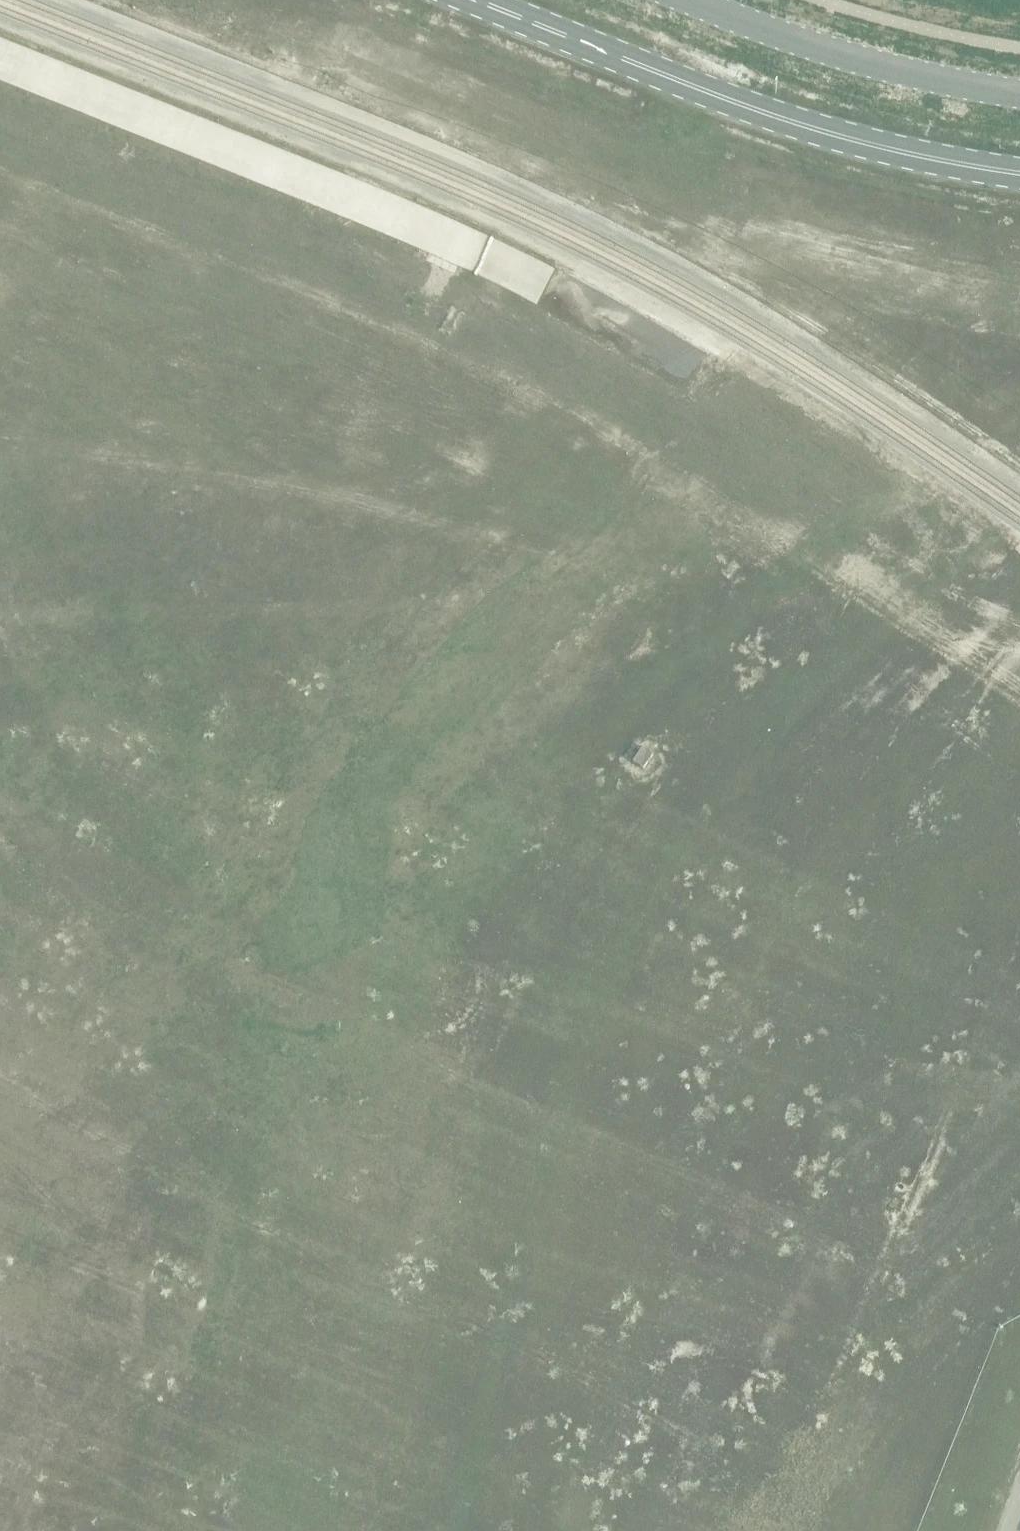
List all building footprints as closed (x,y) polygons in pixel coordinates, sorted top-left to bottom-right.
[(643,769),(654,755),(642,746),(631,760),(643,769)]
